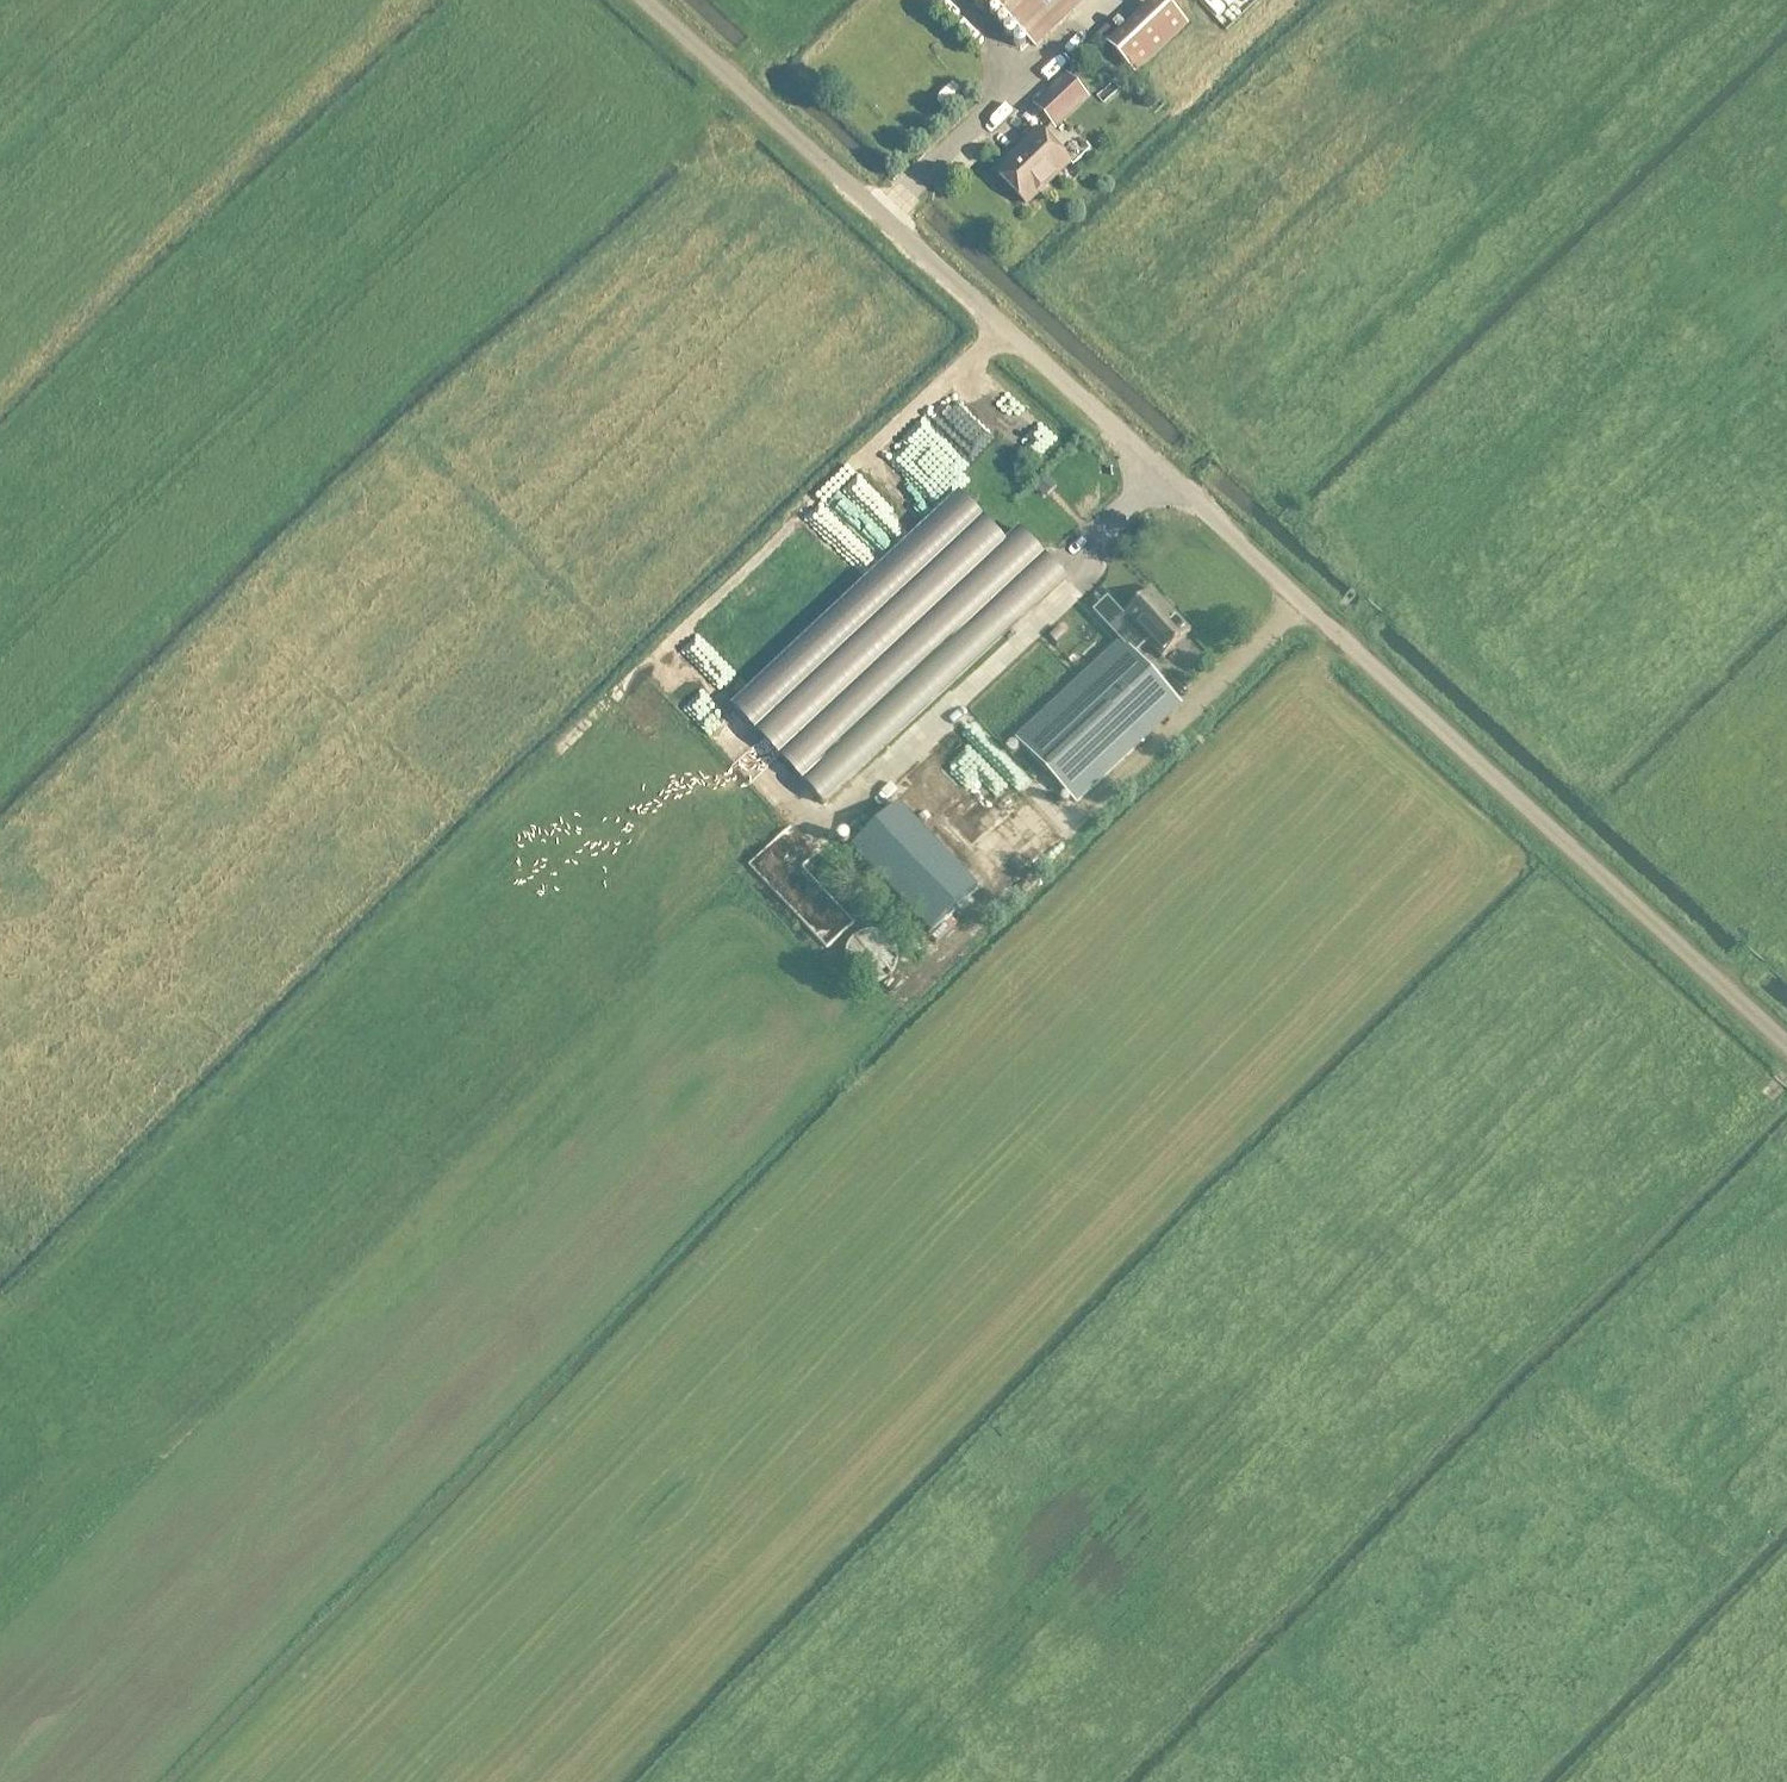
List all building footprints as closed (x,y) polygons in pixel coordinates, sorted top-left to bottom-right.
[(954,21),(966,11),(956,0),(936,0),(954,21)] [(1035,44),(1080,0),(992,0),(1035,44)] [(1187,21),(1167,0),(1152,0),(1106,43),(1134,72),(1187,21)] [(1099,67),(1088,82),(1105,94),(1116,79),(1099,67)] [(1076,84),(1065,73),(1034,103),(1051,121),(1067,106),(1060,99),(1076,84)] [(1007,157),(994,169),(1025,202),(1069,159),(1037,127),(1016,148),(1017,148),(1007,158),(1007,157)] [(966,464),(987,441),(938,398),(917,421),(966,464)] [(1028,453),(1044,432),(1021,416),(1006,436),(1028,453)] [(732,704),(823,802),(1064,577),(1019,529),(1005,542),(959,493),(732,704)] [(1146,516),(1140,523),(1145,527),(1151,520),(1146,516)] [(1182,702),(1132,649),(1146,636),(1164,655),(1192,630),(1153,587),(1125,613),(1137,626),(1017,738),(1076,801),(1182,702)] [(853,844),(932,929),(978,886),(899,802),(853,844)] [(852,972),(861,978),(872,980),(884,977),(892,970),(898,960),(898,949),(895,939),(888,932),(880,927),(870,926),(861,928),(852,934),(846,943),(844,953),(846,963),(852,972)]
